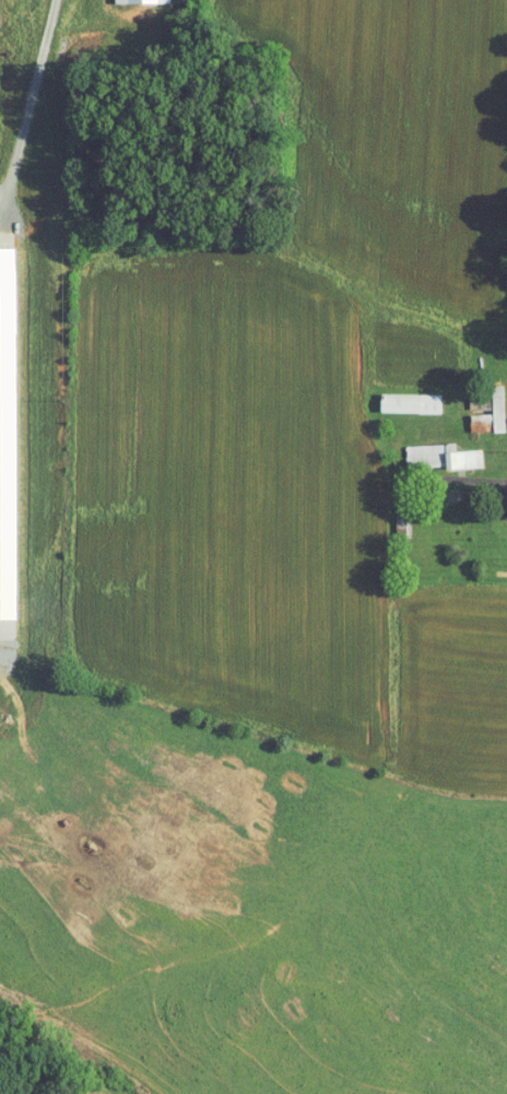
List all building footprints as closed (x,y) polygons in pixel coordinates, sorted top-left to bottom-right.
[(368,406),(429,407),(429,389),(368,387),(368,406)] [(481,426),(492,425),(491,388),(480,388),(481,426)] [(479,407),(457,408),(458,425),(479,424),(479,407)] [(443,444),(443,436),(393,440),(394,463),(470,458),(469,443),(443,444)]
